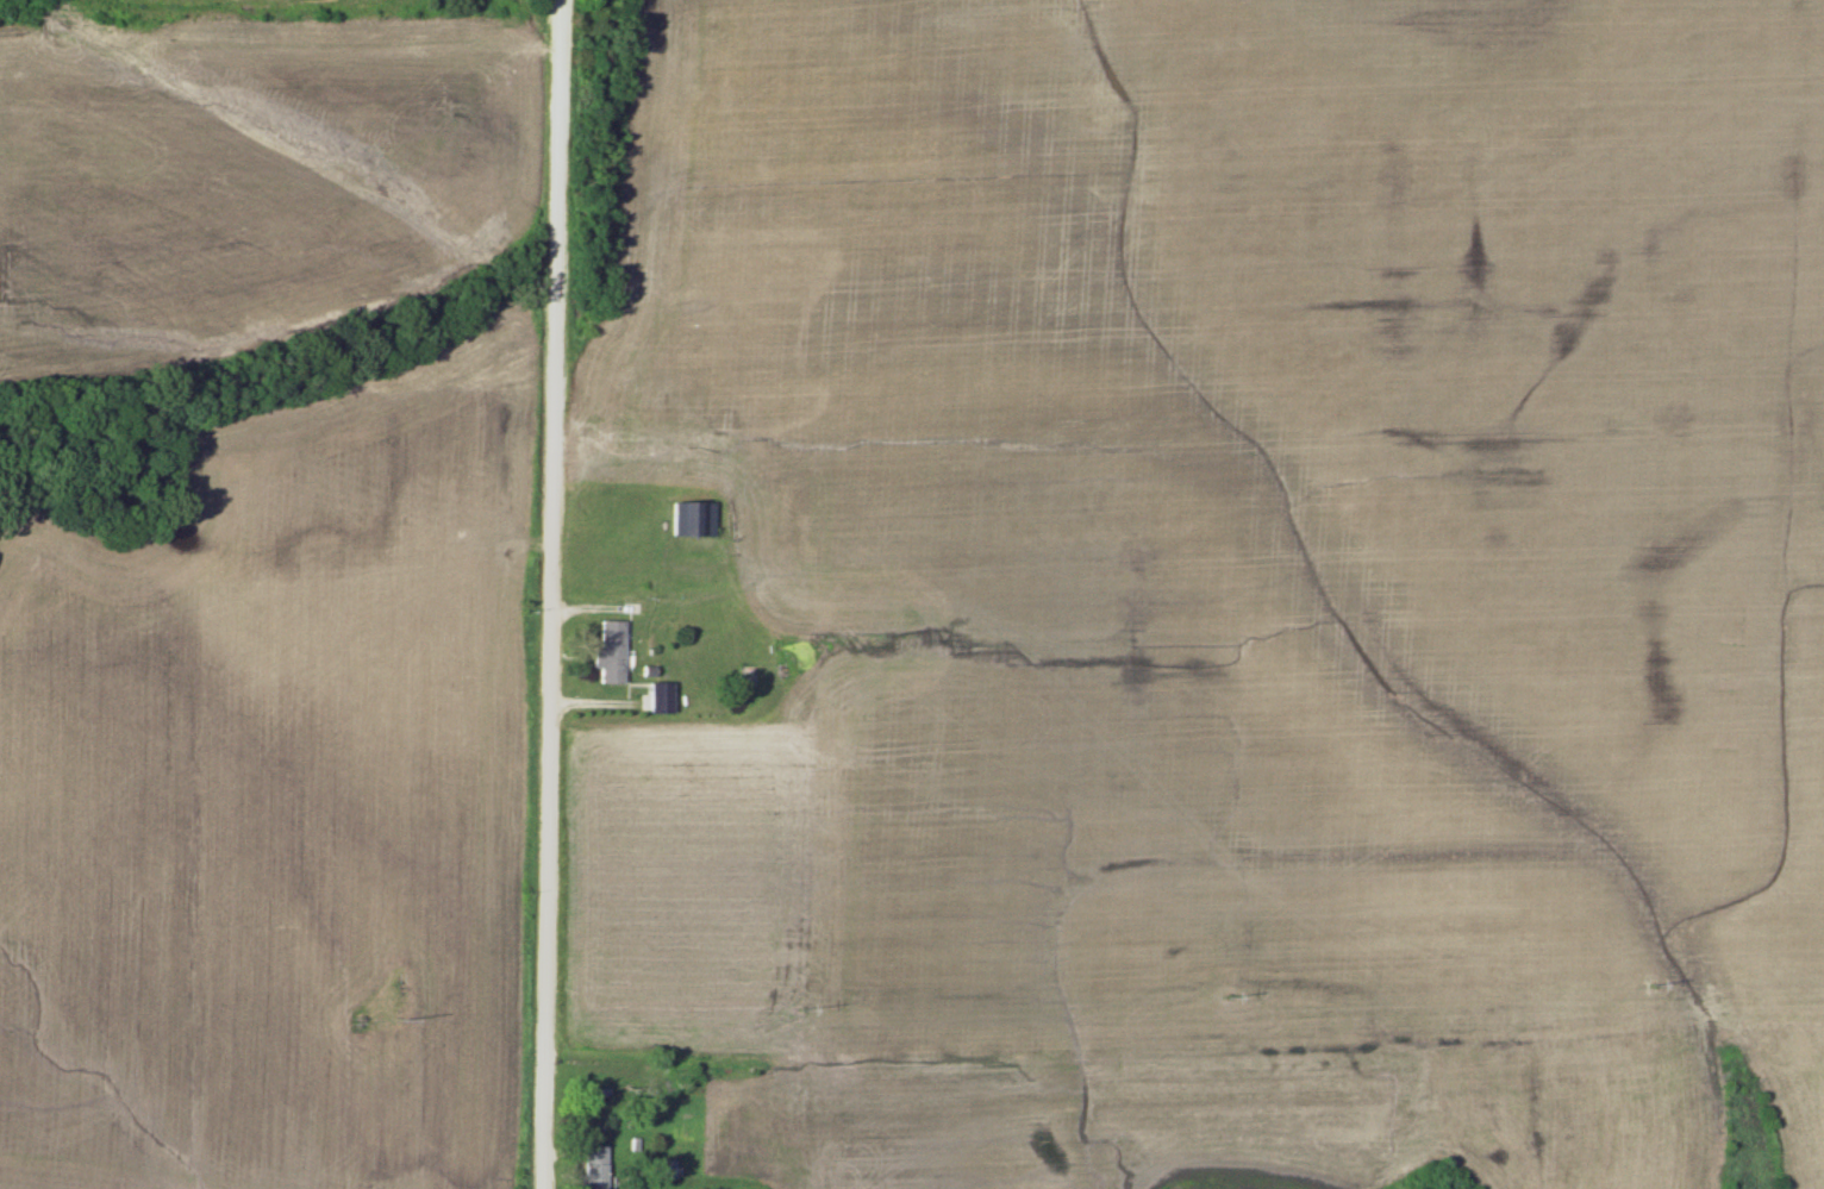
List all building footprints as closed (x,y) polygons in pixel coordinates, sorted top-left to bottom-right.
[(677,535),(698,535),(698,499),(677,499),(677,535)] [(628,620),(602,620),(602,646),(596,646),(596,667),(603,667),(603,682),(627,683),(628,620)] [(609,1145),(586,1145),(586,1188),(609,1188),(609,1145)]
